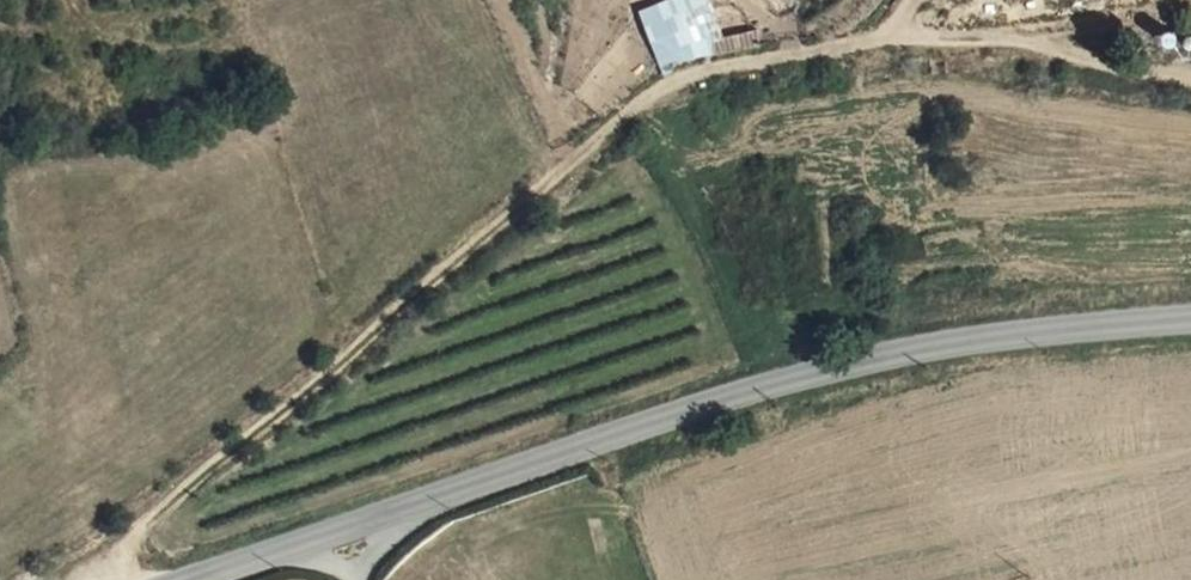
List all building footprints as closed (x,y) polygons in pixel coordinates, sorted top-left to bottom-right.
[(756,13),(710,25),(715,42),(761,29),(756,13)]
